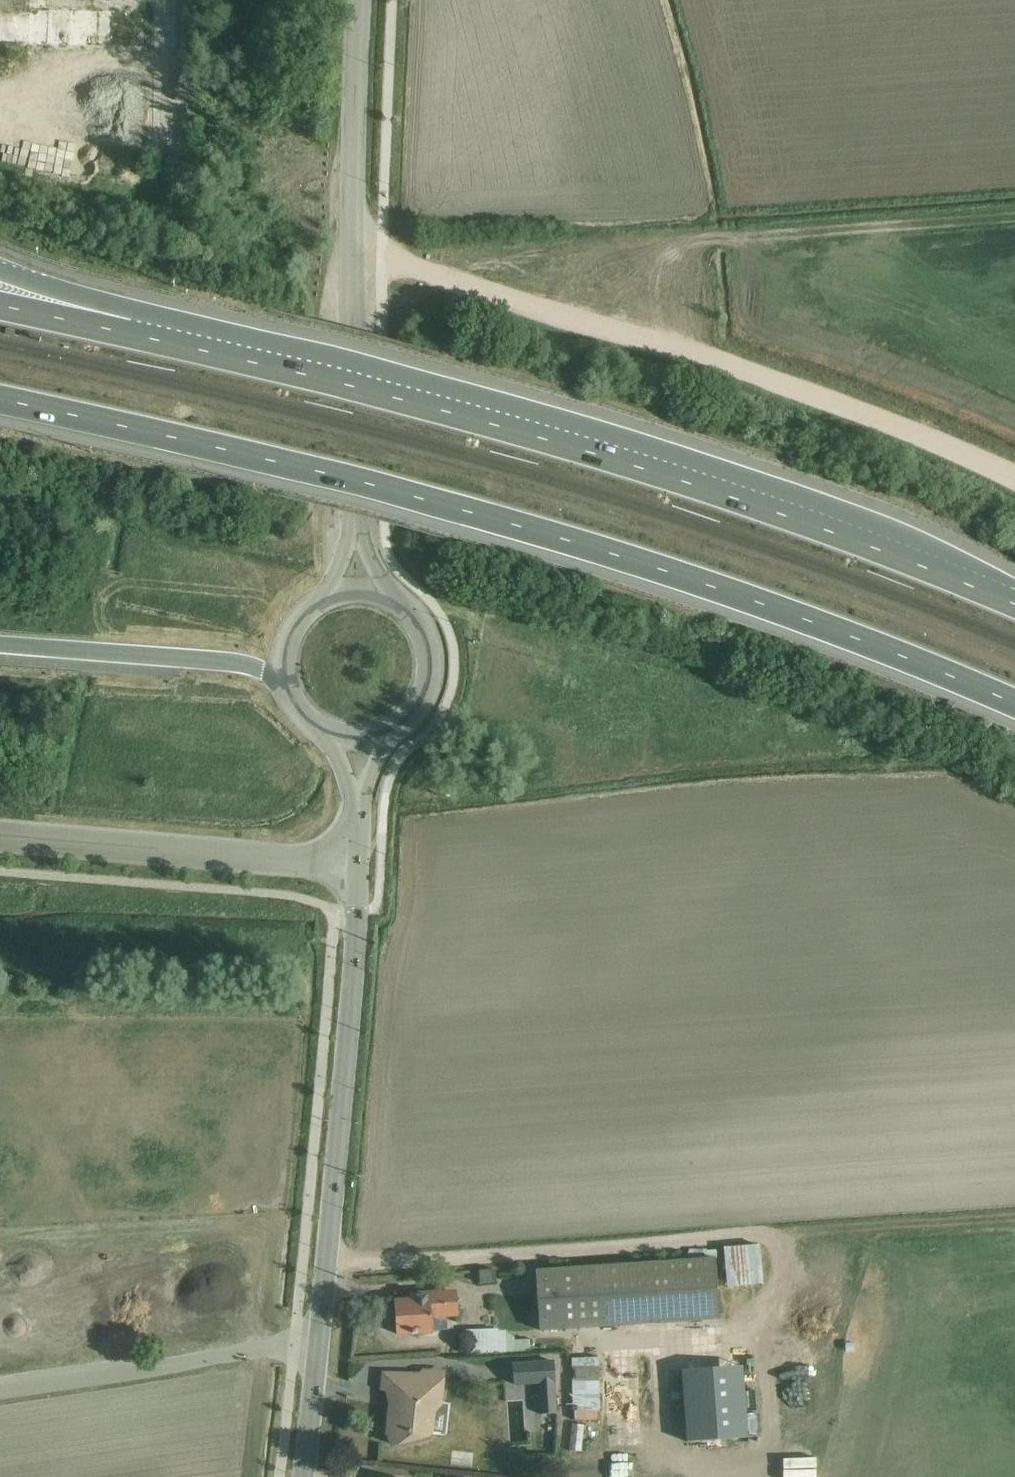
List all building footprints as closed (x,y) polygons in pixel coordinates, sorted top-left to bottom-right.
[(29,12),(0,12),(0,42),(32,42),(32,26),(29,26),(29,12)] [(759,1246),(725,1248),(728,1292),(746,1291),(746,1286),(762,1284),(759,1246)] [(687,1250),(688,1260),(537,1270),(540,1330),(719,1319),(715,1258),(719,1257),(718,1248),(687,1250)] [(493,1269),(479,1270),(479,1282),(494,1282),(493,1269)] [(410,1299),(394,1300),(397,1334),(448,1330),(448,1317),(458,1317),(456,1290),(410,1294),(410,1299)] [(497,1329),(466,1331),(467,1352),(533,1349),(533,1338),(514,1340),(514,1338),(507,1334),(507,1330),(497,1330),(497,1329)] [(599,1359),(572,1358),(573,1411),(575,1411),(575,1420),(598,1421),(598,1411),(599,1411),(599,1359)] [(684,1440),(747,1436),(742,1361),(680,1365),(684,1440)] [(485,1366),(469,1368),(470,1379),(486,1378),(485,1366)] [(545,1411),(556,1411),(554,1367),(509,1369),(510,1400),(522,1400),(523,1443),(546,1442),(545,1411)] [(399,1405),(391,1406),(389,1422),(397,1425),(394,1432),(388,1435),(394,1448),(431,1437),(433,1433),(446,1434),(449,1405),(443,1405),(445,1370),(423,1369),(420,1372),(384,1374),(383,1389),(397,1394),(399,1405)] [(584,1425),(572,1424),(569,1450),(581,1451),(584,1425)] [(784,1438),(785,1472),(800,1472),(799,1438),(784,1438)] [(631,1461),(613,1461),(613,1476),(631,1476),(631,1461)]
